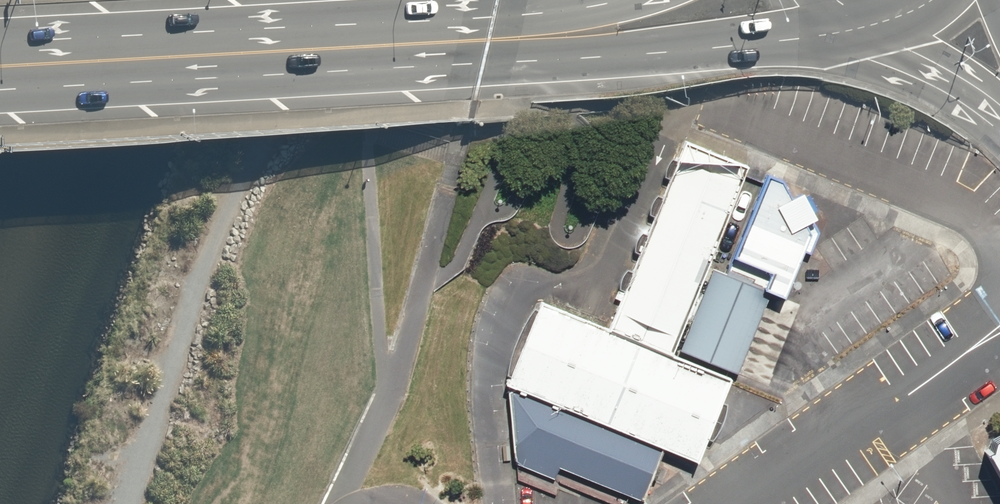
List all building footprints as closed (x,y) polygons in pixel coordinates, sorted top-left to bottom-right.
[(742,163),(678,137),(604,327),(666,352),(742,163)] [(779,178),(762,171),(723,271),(709,265),(676,348),(734,371),(767,287),(782,293),(800,247),(807,250),(815,231),(797,192),(787,196),(779,178)] [(539,301),(504,378),(506,395),(518,479),(555,494),(558,485),(613,503),(624,503),(626,495),(640,497),(658,445),(694,459),(727,376),(666,352),(604,327),(539,301)] [(948,467),(969,503),(999,503),(999,438),(948,467)]
